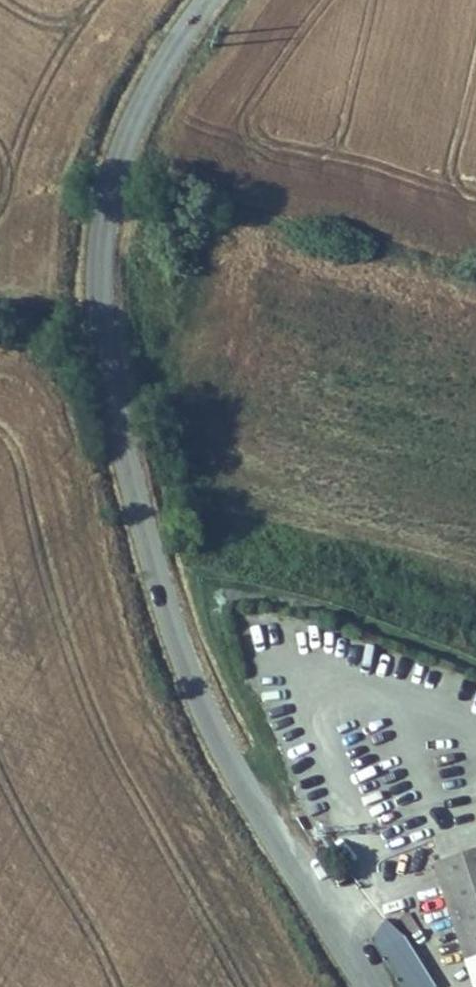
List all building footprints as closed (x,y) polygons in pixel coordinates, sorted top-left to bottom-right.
[(431,859),(475,986),(475,822),(434,836),(441,856),(431,859)] [(368,933),(401,986),(433,986),(392,919),(368,933)]
